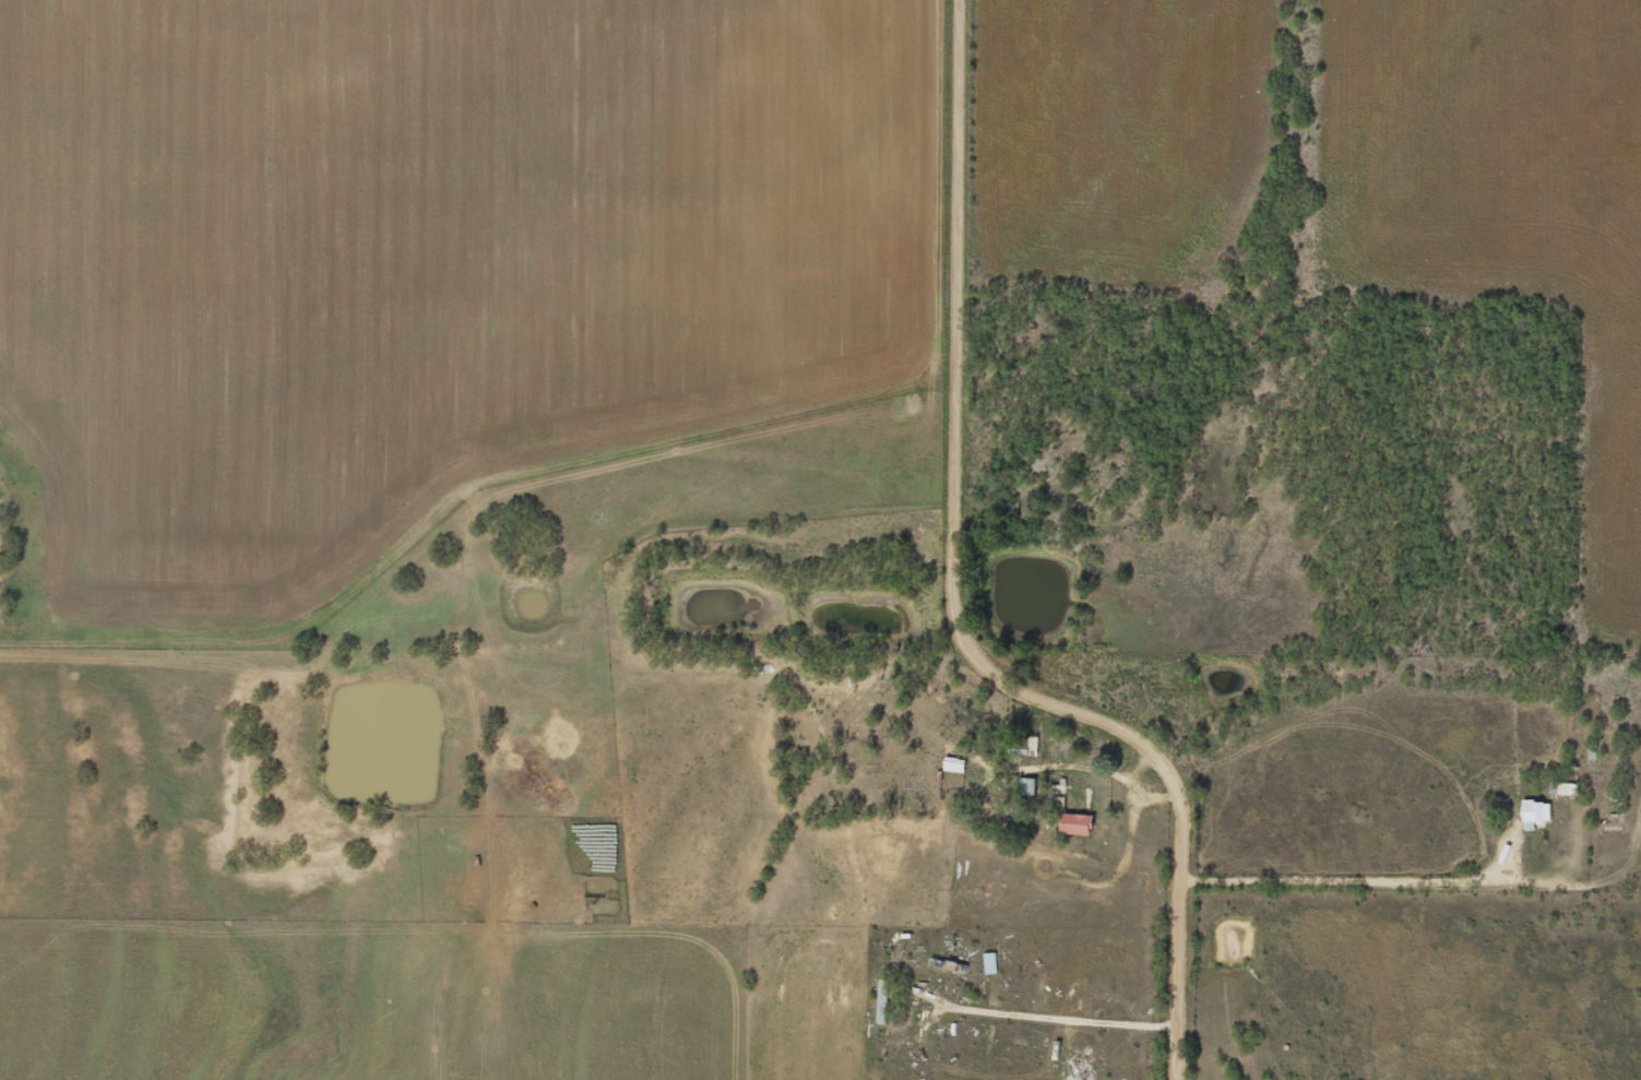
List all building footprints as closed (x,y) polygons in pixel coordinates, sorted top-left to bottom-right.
[(961,773),(961,758),(940,757),(940,772),(961,773)] [(1088,809),(1088,784),(1048,784),(1048,809),(1088,809)] [(1519,830),(1531,830),(1531,822),(1546,822),(1546,800),(1519,800),(1519,830)] [(590,850),(609,850),(609,827),(590,827),(590,850)] [(982,974),(994,973),(991,952),(979,953),(982,974)] [(883,1023),(883,983),(875,983),(875,1023),(883,1023)]
